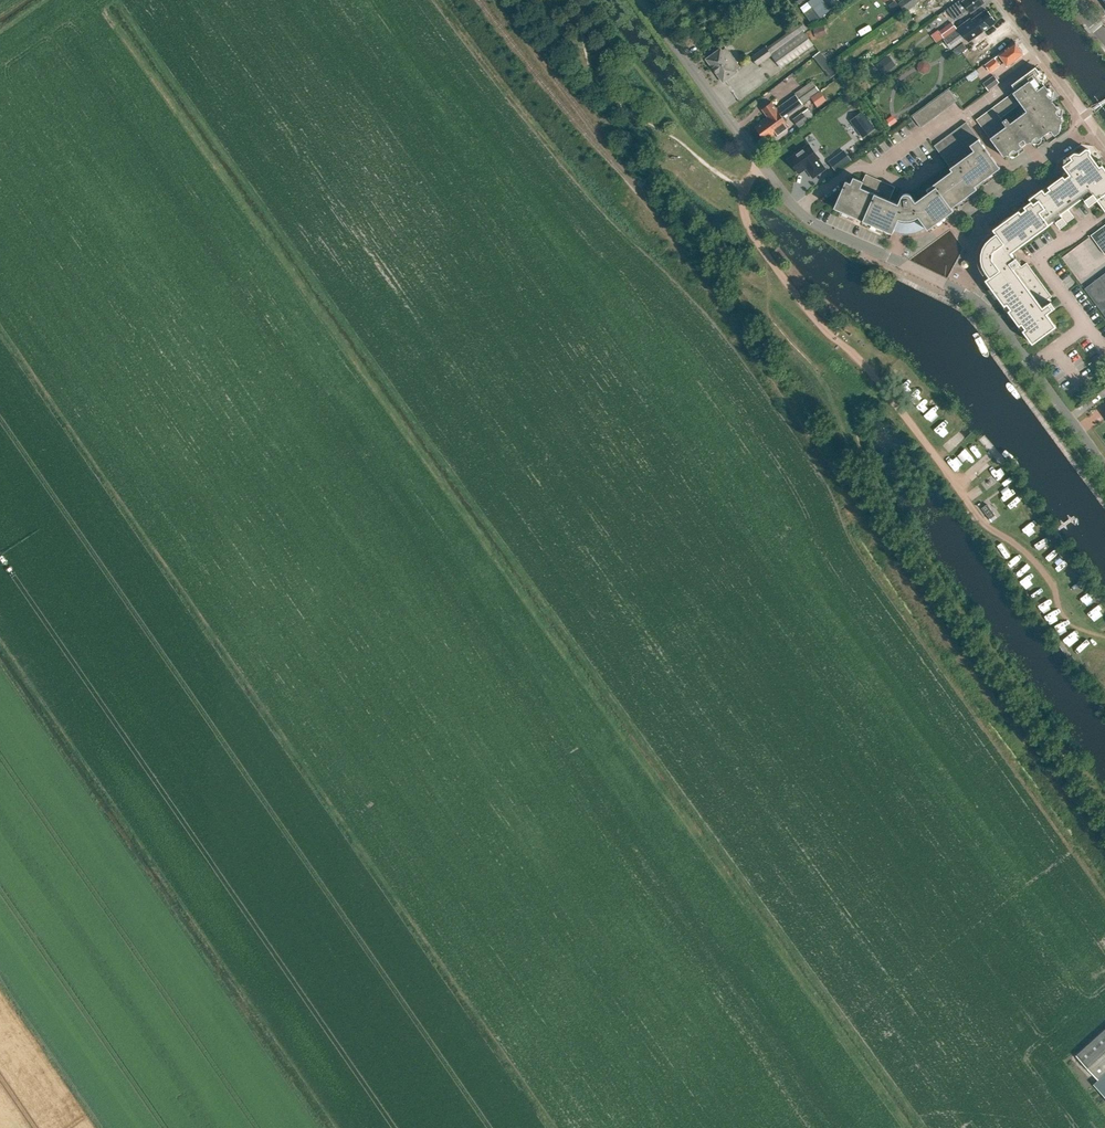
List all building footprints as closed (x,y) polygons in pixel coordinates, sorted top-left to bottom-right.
[(813,23),(820,18),(831,9),(824,0),(809,0),(800,7),(813,23)] [(899,5),(905,12),(917,3),(916,2),(919,0),(906,0),(899,5)] [(983,0),(958,0),(947,8),(956,19),(969,9),(972,12),(985,2),(983,0)] [(893,11),(899,7),(895,1),(889,5),(893,11)] [(987,9),(972,20),(970,19),(959,27),(970,41),(996,22),(987,9)] [(781,68),(814,45),(804,31),(807,29),(802,22),(767,47),(766,46),(751,57),(757,65),(772,55),(781,68)] [(952,22),(939,31),(944,38),(957,29),(952,22)] [(816,38),(827,34),(824,26),(813,30),(816,38)] [(957,28),(943,39),(951,49),(965,39),(957,28)] [(1023,54),(1023,51),(1021,48),(1019,48),(1018,46),(1019,45),(1016,41),(985,64),(991,72),(1004,62),(1007,66),(1023,54)] [(736,69),(740,66),(726,48),(723,50),(722,47),(706,59),(723,82),(738,71),(736,69)] [(813,57),(824,71),(833,64),(822,50),(813,57)] [(883,75),(896,65),(888,55),(876,65),(883,75)] [(930,67),(928,62),(924,60),(919,62),(917,67),(919,71),(924,73),(928,71),(930,67)] [(977,68),(983,64),(979,60),(974,64),(977,68)] [(1061,119),(1062,115),(1058,115),(1056,111),(1058,109),(1056,106),(1052,101),(1053,98),(1049,97),(1047,93),(1049,92),(1047,88),(1043,83),(1044,80),(1040,79),(1038,76),(1040,74),(1038,71),(1035,67),(1012,84),(1016,90),(1013,93),(1020,103),(1026,111),(1010,123),(1006,118),(1003,121),(1001,118),(993,107),(976,119),(1004,157),(1006,155),(1010,155),(1010,152),(1014,149),(1016,152),(1019,150),(1022,147),(1019,143),(1023,140),(1026,143),(1027,144),(1029,142),(1033,143),(1033,139),(1036,137),(1038,139),(1042,137),(1050,131),(1054,136),(1059,132),(1061,123),(1063,121),(1061,119)] [(966,77),(969,81),(979,74),(976,70),(966,77)] [(994,75),(983,83),(988,91),(999,83),(994,75)] [(755,126),(761,134),(785,115),(787,114),(788,114),(820,90),(813,81),(777,108),(772,102),(762,109),(768,117),(755,126)] [(898,93),(905,89),(899,82),(893,86),(898,93)] [(949,89),(943,93),(952,105),(957,101),(949,89)] [(952,105),(943,93),(938,97),(947,108),(952,105)] [(947,108),(938,97),(933,101),(942,112),(947,108)] [(942,112),(933,101),(928,105),(936,116),(942,112)] [(936,116),(928,105),(923,109),(931,120),(936,116)] [(931,120),(923,109),(918,112),(926,123),(931,120)] [(802,112),(793,119),(799,127),(808,120),(802,112)] [(926,123),(918,112),(912,117),(921,128),(926,123)] [(788,120),(785,115),(761,134),(766,140),(775,134),(776,136),(790,126),(788,123),(788,124),(786,121),(788,120)] [(975,133),(966,122),(961,126),(969,137),(972,135),(975,133)] [(863,137),(874,129),(870,124),(870,125),(860,132),(863,137)] [(969,137),(961,126),(956,130),(964,141),(969,137)] [(964,141),(956,130),(950,134),(959,145),(964,141)] [(959,145),(950,134),(945,138),(953,149),(959,145)] [(982,181),(992,173),(1000,168),(979,138),(976,140),(972,135),(969,137),(964,141),(959,145),(953,149),(948,153),(942,157),(950,167),(950,168),(952,171),(926,189),(928,192),(915,201),(911,196),(911,195),(910,195),(910,194),(909,194),(908,193),(907,193),(906,193),(905,193),(904,194),(903,194),(902,195),(902,196),(901,196),(901,197),(898,203),(890,199),(895,187),(866,174),(863,181),(854,176),(851,182),(846,180),(843,187),(834,208),(838,209),(843,212),(855,217),(872,224),(873,221),(884,226),(883,229),(892,233),(894,231),(899,232),(904,233),(910,233),(916,232),(921,230),(926,227),(927,229),(928,229),(936,223),(934,221),(944,213),(946,216),(954,210),(952,207),(959,202),(969,195),(977,189),(975,186),(982,181)] [(953,149),(945,138),(940,142),(948,153),(953,149)] [(948,153),(940,142),(934,145),(942,157),(948,153)] [(819,158),(809,145),(789,160),(799,173),(807,167),(809,170),(808,170),(813,177),(825,169),(817,159),(819,158)] [(1086,149),(1079,153),(1074,153),(1069,156),(1070,157),(1071,159),(1067,163),(1062,166),(1064,168),(1067,171),(1069,175),(1064,178),(1063,177),(1062,175),(1055,181),(1047,186),(1049,189),(1045,193),(1043,190),(1042,189),(1041,189),(1040,190),(1035,193),(1034,195),(1029,198),(1028,199),(1029,199),(1030,201),(1031,201),(1049,224),(1054,221),(1060,228),(1074,217),(1068,209),(1074,204),(1082,198),(1086,203),(1088,206),(1097,200),(1098,203),(1104,211),(1104,169),(1102,166),(1102,165),(1099,167),(1096,163),(1090,154),(1090,151),(1089,149),(1086,149)] [(844,151),(829,162),(836,171),(851,160),(844,151)] [(1051,296),(1026,262),(1021,266),(1019,264),(1020,263),(1016,257),(1015,258),(1011,253),(1013,251),(1020,246),(1049,224),(1031,201),(1030,201),(1023,207),(1025,209),(1021,213),(1019,210),(1011,216),(1001,223),(992,229),(993,230),(996,234),(991,237),(989,234),(986,236),(984,238),(982,240),(980,243),(979,246),(978,249),(977,252),(977,255),(977,258),(977,261),(978,264),(979,267),(980,270),(982,273),(983,274),(985,272),(989,277),(986,279),(985,280),(991,288),(998,298),(1004,306),(1007,304),(1010,309),(1008,311),(1019,326),(1021,324),(1025,328),(1022,330),(1032,344),(1056,326),(1047,313),(1055,307),(1050,301),(1050,302),(1048,299),(1049,298),(1051,296)] [(1091,235),(1104,253),(1104,224),(1091,235)] [(1084,288),(1104,316),(1104,272),(1084,288)] [(982,508),(990,518),(995,514),(987,503),(982,508)] [(1076,1053),(1099,1078),(1104,1072),(1104,1027),(1076,1053)]
